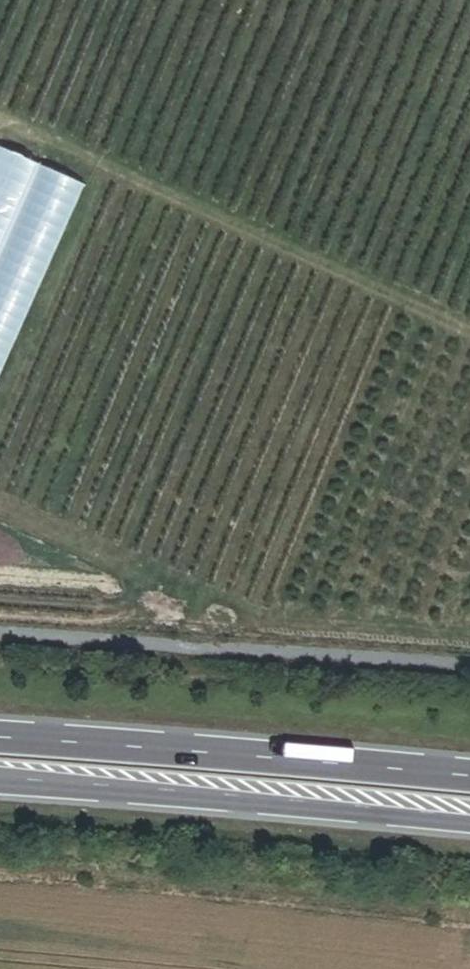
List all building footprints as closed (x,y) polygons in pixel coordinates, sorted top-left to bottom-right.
[(0,142),(0,391),(90,181),(0,142)]
